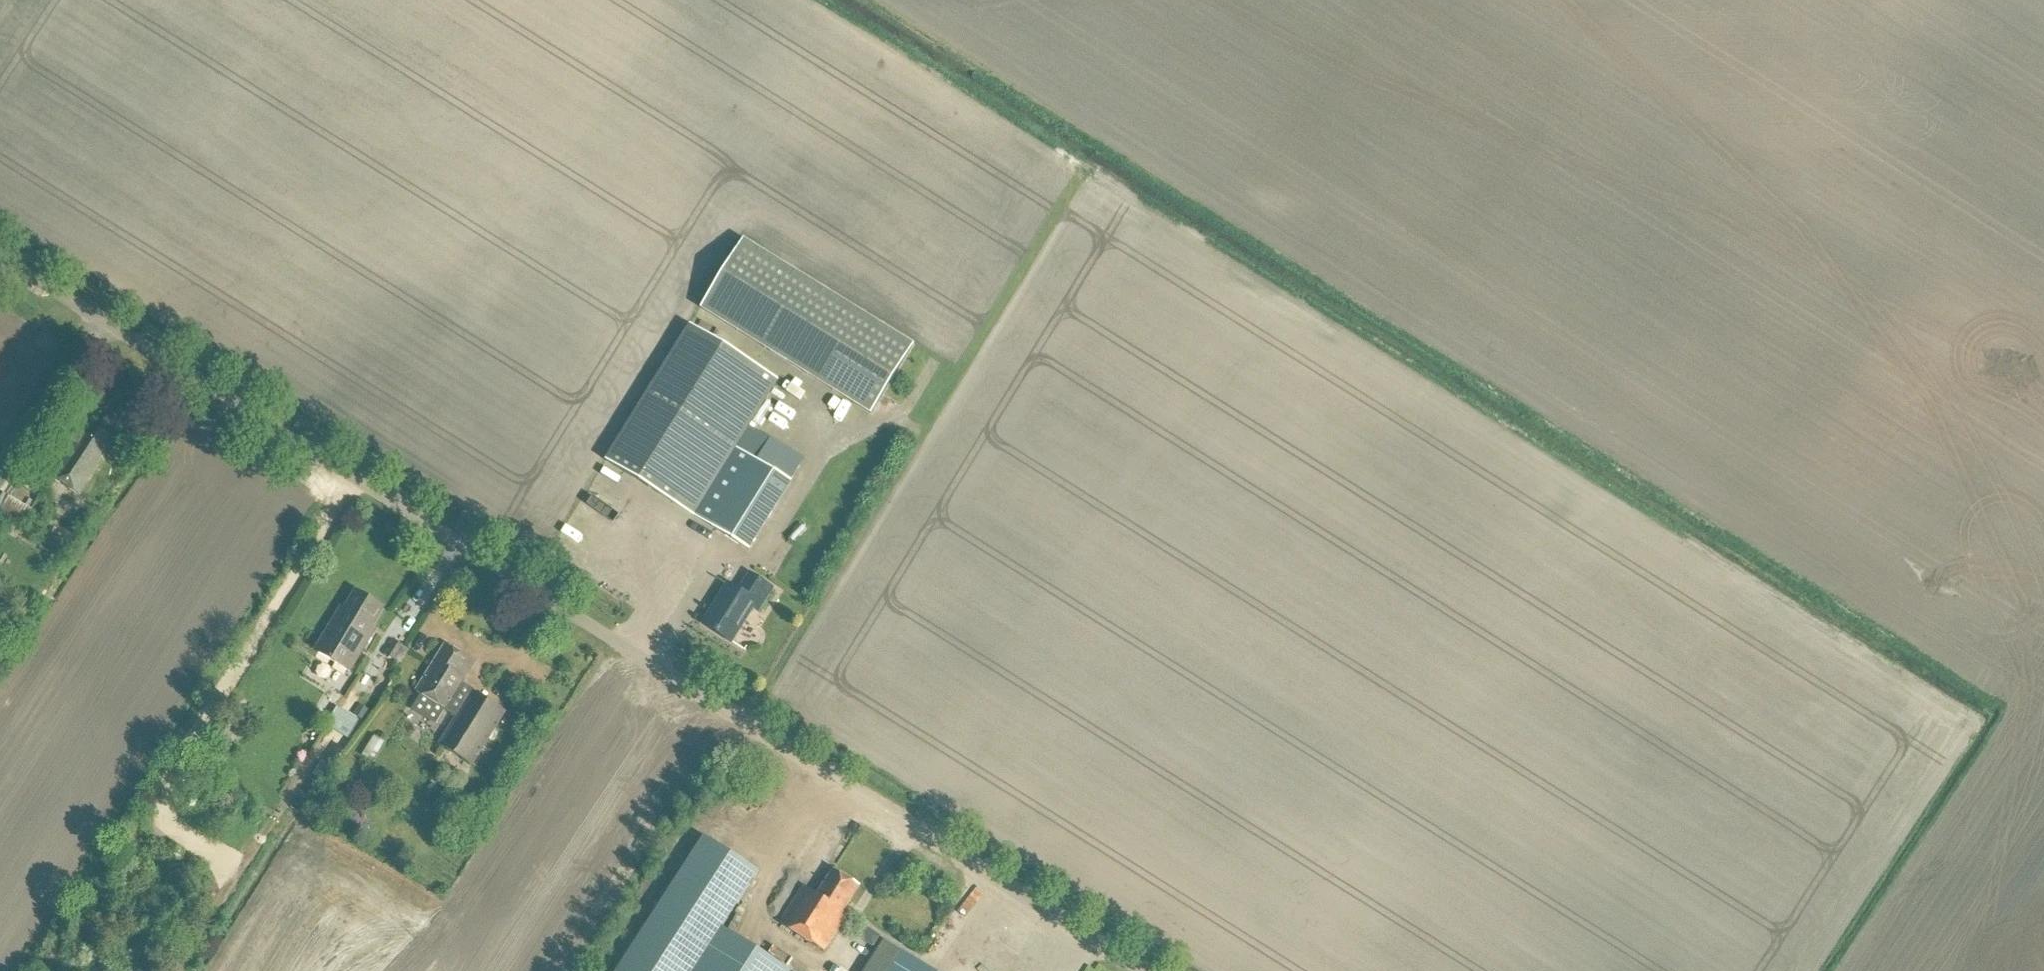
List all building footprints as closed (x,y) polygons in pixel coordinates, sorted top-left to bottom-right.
[(871,415),(914,346),(743,241),(701,309),(871,415)] [(755,442),(744,435),(778,381),(690,326),(605,462),(749,551),(791,483),(767,468),(768,467),(789,480),(796,467),(776,454),(755,441),(755,442)] [(95,429),(82,420),(69,440),(76,444),(53,479),(78,495),(110,445),(107,443),(110,437),(95,428),(95,429)] [(9,479),(0,473),(0,493),(9,479)] [(8,496),(1,507),(24,520),(31,509),(8,496)] [(757,612),(772,589),(750,574),(739,591),(728,584),(702,625),(731,643),(753,609),(757,612)] [(373,627),(384,609),(356,592),(345,609),(342,607),(315,652),(349,673),(376,629),(373,627)] [(394,661),(403,647),(394,642),(385,656),(394,661)] [(473,766),(507,712),(463,685),(466,681),(465,680),(474,664),(444,646),(416,692),(422,696),(412,712),(435,727),(444,713),(454,719),(438,745),(473,766)] [(376,757),(387,737),(377,732),(366,751),(376,757)] [(327,778),(344,752),(333,744),(316,771),(327,778)] [(723,931),(759,873),(705,839),(622,970),(786,970),(723,931)] [(836,873),(834,871),(818,896),(804,887),(780,923),(824,951),(847,915),(843,913),(859,888),(843,878),(843,875),(838,872),(836,873)] [(884,941),(865,970),(930,970),(884,941)]
